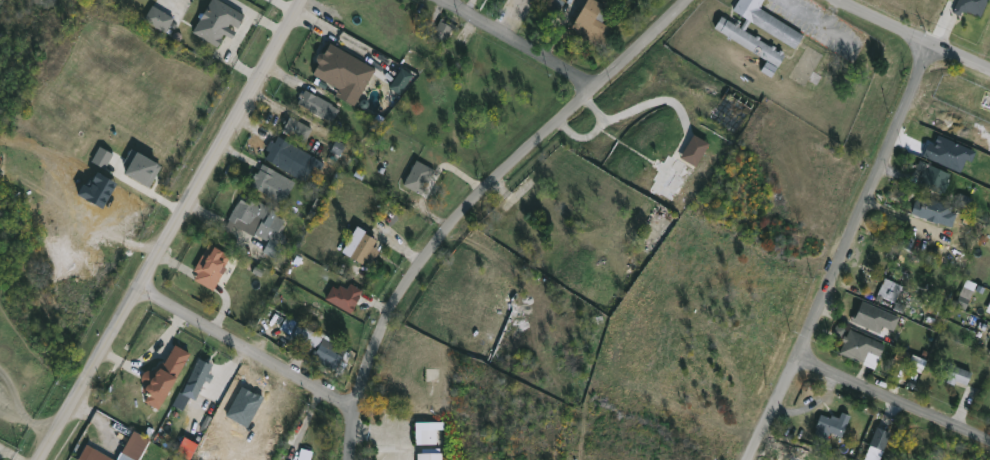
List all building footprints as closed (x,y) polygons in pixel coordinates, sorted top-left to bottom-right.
[(570,28),(588,0),(595,0),(604,5),(603,7),(607,16),(602,23),(614,30),(602,48),(570,28)] [(733,10),(739,0),(764,0),(759,8),(804,35),(795,49),(751,22),(745,31),(756,37),(757,35),(761,38),(760,40),(772,47),(773,45),(777,47),(775,50),(779,52),(780,50),(784,52),(783,55),(785,56),(778,68),(732,39),(730,41),(727,39),(728,37),(715,28),(722,16),(735,24),(736,22),(741,25),(739,27),(741,28),(747,19),(733,10)] [(954,12),(959,0),(989,0),(982,17),(968,11),(968,13),(964,11),(962,15),(954,12)] [(443,18),(460,27),(458,31),(454,29),(444,46),(430,38),(443,18)] [(329,41),(376,68),(361,93),(348,85),(343,88),(340,88),(312,72),(318,61),(317,60),(316,56),(318,53),(323,52),(329,41)] [(306,88),(337,107),(331,118),(325,114),(324,117),(298,102),(301,97),(298,95),(301,91),(303,92),(306,88)] [(284,131),(297,138),(304,125),(292,118),(284,131)] [(279,135),(312,154),(313,152),(325,159),(320,168),(309,161),(306,166),(308,167),(301,179),(264,158),(269,149),(265,147),(270,139),(274,141),(279,135)] [(414,176),(408,185),(407,184),(402,190),(398,187),(402,180),(394,175),(399,167),(393,163),(401,150),(422,164),(414,176)] [(950,180),(944,192),(942,191),(941,193),(921,183),(924,176),(921,175),(923,170),(917,167),(921,158),(951,173),(948,179),(950,180)] [(262,162),(295,180),(283,202),(251,184),(254,178),(252,176),(255,171),(257,172),(262,162)] [(406,187),(423,196),(436,171),(419,162),(406,187)] [(243,194),(256,201),(257,200),(279,211),(277,215),(285,220),(283,223),(285,224),(282,230),(283,233),(286,235),(285,238),(286,241),(292,243),(289,248),(284,245),(276,259),(262,251),(268,240),(255,233),(254,235),(234,224),(230,232),(223,229),(243,194)] [(918,194),(953,205),(951,211),(957,213),(953,226),(911,215),(918,194)] [(969,214),(976,203),(964,195),(957,207),(969,214)] [(377,254),(373,260),(367,256),(362,263),(342,250),(357,224),(366,229),(365,231),(377,238),(373,245),(379,249),(377,254)] [(193,280),(215,291),(232,257),(210,247),(193,280)] [(886,276),(903,285),(895,301),(878,293),(881,281),(883,282),(886,276)] [(862,301),(900,316),(895,330),(883,325),(881,331),(852,320),(855,313),(857,314),(862,301)] [(289,324),(294,326),(297,322),(320,335),(322,332),(349,347),(347,351),(351,353),(340,374),(312,358),(318,347),(314,345),(308,356),(297,349),(302,340),(279,328),(283,320),(289,324)] [(850,328),(885,344),(880,356),(868,351),(863,363),(840,352),(845,341),(842,340),(845,334),(847,336),(850,328)] [(199,357),(213,363),(202,385),(189,378),(199,357)] [(973,372),(968,385),(957,380),(955,385),(947,381),(948,377),(941,374),(946,361),(973,372)] [(427,413),(431,410),(439,418),(434,421),(427,413)] [(852,415),(844,436),(830,431),(827,440),(815,435),(818,426),(817,426),(822,413),(839,420),(842,411),(852,415)] [(417,444),(415,444),(415,421),(434,421),(444,421),(445,453),(443,453),(443,459),(417,459),(417,444)] [(149,439),(137,459),(117,459),(122,451),(127,455),(139,433),(149,439)] [(94,450),(90,459),(114,459),(94,450)] [(313,451),(302,450),(301,459),(313,459),(313,451)]
